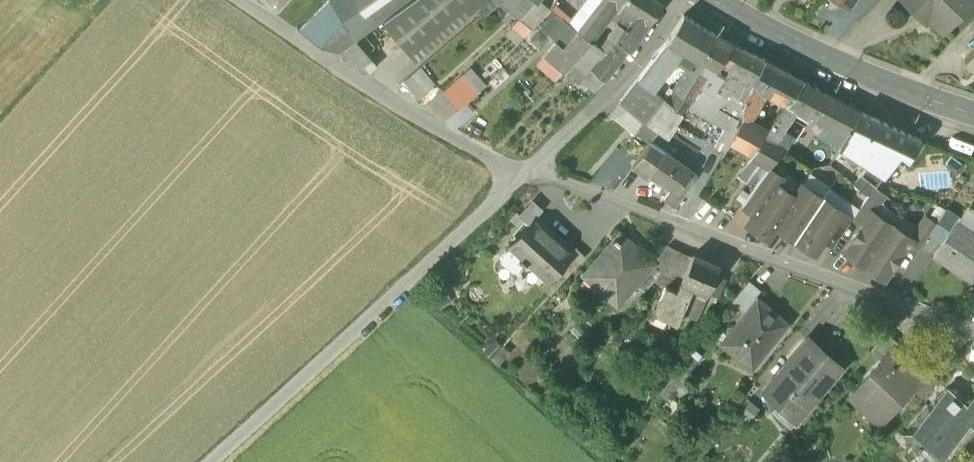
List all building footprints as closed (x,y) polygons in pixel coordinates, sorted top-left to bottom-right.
[(297,26),(319,41),(340,49),(356,38),(385,18),(410,0),(322,0),(297,26)] [(385,18),(407,47),(432,27),(462,2),(478,4),(473,0),(410,0),(385,18)] [(478,4),(488,10),(499,0),(509,8),(513,2),(511,0),(473,0),(478,4)] [(508,10),(519,17),(525,9),(532,0),(515,0),(513,2),(509,8),(508,10)] [(525,9),(540,19),(548,8),(537,0),(532,0),(525,9)] [(550,7),(557,11),(557,12),(564,2),(562,0),(555,0),(550,7)] [(600,2),(613,14),(617,9),(618,9),(624,0),(601,0),(600,2)] [(659,0),(624,0),(618,9),(626,14),(619,25),(623,27),(630,17),(635,20),(638,14),(650,21),(662,2),(659,0)] [(914,13),(919,8),(943,32),(971,5),(966,0),(901,0),(914,13)] [(613,14),(600,2),(591,12),(604,25),(613,14)] [(550,7),(550,6),(548,8),(540,19),(536,25),(547,35),(558,45),(574,27),(574,26),(557,12),(557,11),(550,7)] [(540,19),(525,9),(519,17),(520,18),(521,17),(533,28),(535,25),(536,25),(540,19)] [(591,12),(577,30),(592,42),(596,36),(604,25),(591,12)] [(635,20),(630,17),(623,27),(622,29),(605,51),(592,69),(605,79),(629,50),(630,51),(650,21),(638,14),(635,20)] [(715,35),(684,16),(666,41),(667,42),(660,51),(671,60),(678,50),(699,60),(700,61),(715,35)] [(574,26),(574,27),(558,45),(576,62),(579,59),(592,42),(577,30),(574,26)] [(558,45),(547,35),(536,47),(565,73),(576,62),(558,45)] [(739,48),(715,35),(700,61),(699,60),(694,68),(707,75),(712,78),(721,64),(729,68),(739,48)] [(596,36),(592,42),(596,45),(600,40),(596,36)] [(367,75),(378,65),(356,38),(340,49),(341,57),(367,75)] [(592,42),(579,59),(585,64),(589,66),(592,69),(605,51),(596,45),(592,42)] [(764,61),(739,48),(729,68),(725,76),(720,84),(718,89),(727,94),(729,90),(745,98),(764,61)] [(965,61),(973,70),(973,51),(965,61)] [(764,61),(745,98),(743,117),(748,120),(760,97),(763,92),(769,95),(776,98),(788,73),(764,61)] [(651,62),(638,78),(652,89),(661,78),(655,73),(658,69),(651,62)] [(690,65),(674,91),(678,93),(691,100),(695,94),(698,90),(707,75),(694,68),(690,65)] [(421,67),(405,81),(419,97),(435,83),(421,67)] [(487,84),(470,67),(462,74),(478,92),(487,84)] [(462,74),(461,72),(444,90),(460,108),(478,92),(462,74)] [(786,106),(804,81),(788,73),(776,98),(786,106)] [(712,78),(707,75),(698,90),(701,92),(721,105),(727,94),(718,89),(720,84),(712,78)] [(652,89),(638,78),(621,99),(646,120),(662,98),(656,93),(652,89)] [(804,81),(786,106),(796,111),(814,121),(816,118),(829,95),(804,81)] [(729,90),(727,94),(721,105),(718,108),(741,121),(743,117),(745,98),(729,90)] [(676,96),(670,92),(665,100),(671,105),(676,96)] [(763,92),(760,97),(766,100),(769,95),(763,92)] [(691,100),(678,93),(676,96),(671,105),(683,115),(691,100)] [(860,112),(829,95),(816,118),(847,134),(860,112)] [(665,100),(662,98),(646,120),(658,131),(668,138),(683,115),(671,105),(665,100)] [(796,111),(786,106),(774,124),(783,131),(796,111)] [(741,121),(718,108),(712,121),(725,128),(735,134),(741,121)] [(912,137),(860,112),(847,134),(847,135),(841,145),(869,164),(860,175),(876,187),(900,153),(912,137)] [(768,133),(748,120),(743,117),(741,121),(735,134),(725,151),(723,157),(742,168),(751,155),(766,136),(768,133)] [(725,128),(715,146),(725,151),(735,134),(725,128)] [(766,136),(751,155),(761,162),(769,167),(784,145),(766,136)] [(921,142),(912,137),(900,153),(909,159),(921,142)] [(650,141),(632,165),(643,173),(646,169),(649,172),(664,151),(650,141)] [(691,169),(664,151),(649,172),(672,188),(677,191),(685,179),(685,178),(691,169)] [(742,168),(739,174),(748,179),(761,162),(751,155),(742,168)] [(773,170),(746,207),(755,213),(776,183),(777,184),(782,176),(773,170)] [(677,191),(672,188),(664,198),(675,207),(692,184),(685,179),(677,191)] [(755,213),(748,224),(767,237),(775,226),(795,196),(794,196),(777,184),(776,183),(755,213)] [(822,198),(802,184),(794,196),(795,196),(775,226),(794,239),(822,198)] [(852,218),(852,219),(862,225),(872,210),(873,211),(878,204),(868,196),(852,218)] [(822,198),(794,239),(815,253),(836,222),(843,212),(822,198)] [(936,223),(932,229),(945,237),(956,222),(957,222),(960,217),(946,208),(936,223)] [(862,225),(844,252),(864,265),(892,224),(873,211),(872,210),(862,225)] [(852,218),(843,212),(836,222),(846,228),(852,219),(852,218)] [(572,249),(535,216),(511,244),(522,253),(519,257),(524,262),(525,261),(545,279),(545,280),(573,250),(572,249)] [(936,223),(925,216),(918,226),(929,234),(932,229),(936,223)] [(933,255),(946,264),(947,263),(967,277),(973,266),(973,234),(957,222),(956,222),(945,237),(933,255)] [(892,224),(864,265),(884,279),(906,246),(912,237),(911,237),(892,224)] [(918,226),(911,237),(912,237),(906,246),(916,253),(929,234),(918,226)] [(614,239),(584,274),(617,303),(652,262),(653,262),(652,262),(620,233),(616,237),(613,234),(611,236),(614,239)] [(668,244),(652,262),(653,262),(652,262),(662,270),(679,250),(668,244)] [(573,250),(545,280),(545,279),(541,283),(550,292),(584,255),(575,246),(572,249),(573,250)] [(692,256),(679,250),(662,270),(669,274),(665,284),(676,289),(680,280),(692,256)] [(676,289),(665,284),(653,311),(676,322),(681,312),(693,286),(707,292),(719,264),(693,253),(692,256),(680,280),(676,289)] [(759,290),(748,280),(732,300),(745,312),(756,298),(754,296),(759,290)] [(707,292),(693,286),(681,312),(695,318),(707,292)] [(745,312),(720,341),(751,367),(788,323),(757,297),(756,298),(745,312)] [(886,331),(870,349),(880,358),(891,346),(891,347),(897,341),(886,331)] [(807,338),(776,372),(777,373),(765,387),(796,415),(839,366),(807,338)] [(494,340),(483,351),(490,357),(500,346),(494,340)] [(500,346),(490,357),(496,362),(507,352),(500,346)] [(880,358),(853,388),(883,416),(911,386),(921,374),(920,373),(891,347),(891,346),(880,358)] [(689,354),(662,388),(668,394),(696,360),(689,354)] [(926,367),(920,373),(921,374),(911,386),(920,395),(936,377),(926,367)] [(953,393),(946,386),(904,431),(917,443),(921,439),(937,453),(969,418),(973,413),(965,404),(953,394),(953,393)] [(965,404),(973,413),(969,418),(973,423),(973,394),(965,404)]
